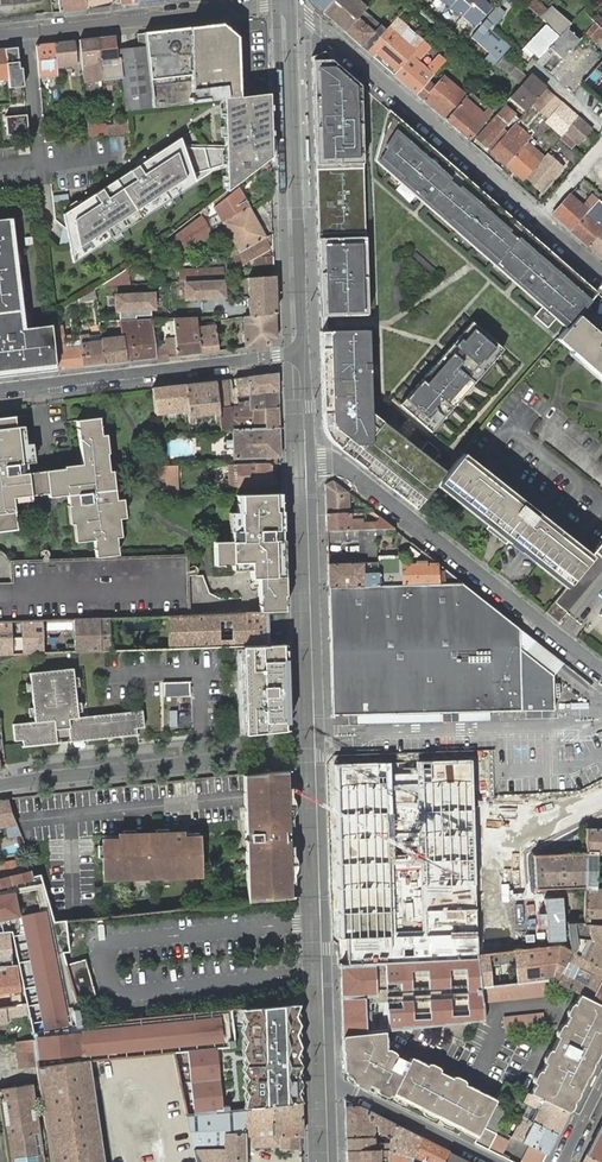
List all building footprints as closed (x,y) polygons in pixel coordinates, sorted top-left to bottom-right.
[(61,12),(87,9),(85,0),(59,0),(61,12)] [(108,7),(111,3),(111,0),(85,0),(87,9),(108,7)] [(310,1),(322,12),(332,0),(310,0),(310,1)] [(344,31),(357,17),(360,13),(365,8),(356,0),(332,0),(322,12),(344,31)] [(460,18),(462,15),(475,26),(492,6),(485,0),(439,0),(460,18)] [(535,0),(531,0),(525,5),(539,17),(546,10),(535,0)] [(489,53),(497,60),(504,53),(510,47),(500,39),(491,30),(494,26),(493,26),(503,15),(505,12),(498,6),(496,8),(471,37),(489,53)] [(551,6),(546,10),(539,17),(560,35),(566,28),(568,27),(571,24),(551,6)] [(361,46),(367,51),(379,37),(382,33),(360,13),(357,17),(344,31),(361,46)] [(387,15),(376,28),(382,33),(393,21),(387,15)] [(376,53),(397,71),(423,41),(417,36),(409,45),(398,37),(407,27),(396,18),(393,21),(382,33),(379,37),(367,51),(373,56),(376,53)] [(223,99),(239,97),(237,38),(220,23),(189,27),(145,32),(145,33),(146,45),(146,47),(150,80),(152,95),(191,90),(191,93),(191,98),(191,103),(204,101),(223,99)] [(595,23),(586,32),(594,40),(599,36),(601,40),(601,30),(601,29),(595,23)] [(559,37),(545,24),(525,46),(539,58),(548,48),(559,37)] [(566,28),(560,35),(559,37),(548,48),(539,58),(537,61),(543,66),(553,55),(560,62),(562,59),(579,40),(581,38),(568,27),(566,28)] [(146,45),(145,33),(138,34),(140,46),(146,45)] [(115,36),(98,38),(100,60),(102,79),(102,80),(123,78),(120,57),(117,57),(115,36)] [(98,38),(80,40),(82,70),(84,81),(102,79),(100,62),(100,60),(98,38)] [(73,41),(54,43),(56,66),(75,64),(73,41)] [(394,75),(416,94),(427,81),(445,61),(438,55),(426,69),(417,61),(429,47),(423,41),(397,71),(394,75)] [(37,51),(39,76),(45,76),(50,75),(57,74),(56,66),(54,43),(37,45),(37,51)] [(17,46),(4,48),(7,77),(8,79),(21,77),(17,46)] [(123,78),(126,110),(153,107),(152,95),(150,80),(146,47),(120,50),(120,57),(123,78)] [(581,84),(594,69),(572,50),(556,68),(578,88),(581,84)] [(323,435),(411,505),(420,495),(424,498),(439,482),(445,474),(369,414),(359,84),(323,51),(312,56),(323,435)] [(490,68),(497,60),(489,53),(482,61),(490,68)] [(518,75),(523,69),(504,53),(499,59),(518,75)] [(594,69),(581,84),(601,102),(601,60),(594,69)] [(416,94),(445,120),(466,96),(470,92),(473,88),(470,85),(463,93),(443,76),(441,74),(438,77),(441,78),(434,87),(427,81),(416,94)] [(526,110),(530,105),(545,88),(529,74),(511,96),(526,110)] [(21,77),(8,79),(9,86),(22,85),(21,77)] [(445,120),(468,139),(492,112),(474,96),(482,87),(477,83),(473,88),(470,92),(466,96),(445,120)] [(538,112),(553,95),(545,88),(530,105),(538,112)] [(225,167),(226,192),(271,158),(269,93),(239,97),(223,99),(224,145),(224,148),(225,164),(225,167)] [(570,127),(578,118),(562,103),(553,112),(570,127)] [(496,115),(476,138),(485,146),(506,123),(511,117),(514,114),(504,106),(496,115)] [(597,294),(390,112),(375,162),(543,306),(556,317),(567,326),(577,315),(597,294)] [(26,114),(5,116),(6,135),(28,133),(26,114)] [(570,127),(559,139),(571,150),(576,143),(578,145),(591,129),(588,126),(578,118),(570,127)] [(490,151),(506,166),(527,142),(531,138),(527,134),(518,127),(514,123),(514,124),(490,151)] [(106,127),(107,135),(112,134),(129,132),(128,124),(106,126),(106,127)] [(89,136),(89,137),(107,135),(106,127),(88,129),(89,136)] [(79,137),(89,136),(88,129),(88,128),(78,129),(79,137)] [(225,164),(224,148),(183,147),(182,144),(180,138),(63,214),(74,262),(195,182),(193,177),(193,174),(225,164)] [(517,175),(523,180),(538,163),(543,158),(543,157),(527,142),(506,166),(513,172),(517,175)] [(526,177),(542,191),(558,173),(562,167),(546,154),(543,157),(543,158),(538,163),(526,177)] [(601,187),(601,157),(587,174),(601,187)] [(225,167),(225,164),(193,174),(193,177),(225,167)] [(222,222),(249,207),(238,187),(213,207),(222,222)] [(593,194),(598,198),(601,194),(596,190),(593,194)] [(68,194),(53,196),(54,202),(68,200),(68,194)] [(553,214),(571,230),(586,211),(587,211),(592,204),(598,198),(593,194),(586,202),(582,206),(569,195),(553,214)] [(589,245),(601,230),(601,213),(592,204),(587,211),(586,211),(571,230),(589,245)] [(209,212),(205,207),(199,212),(202,216),(202,217),(209,212)] [(266,237),(249,207),(222,222),(220,224),(210,229),(215,237),(227,230),(234,243),(223,250),(228,258),(232,256),(266,237)] [(202,216),(199,217),(175,236),(176,239),(168,243),(177,259),(183,256),(180,251),(183,249),(183,250),(211,232),(202,216)] [(210,229),(220,224),(216,218),(213,219),(211,216),(204,220),(210,229)] [(52,325),(34,327),(34,330),(25,332),(25,328),(22,329),(19,311),(22,310),(18,276),(1,278),(0,271),(17,269),(13,235),(10,235),(8,219),(0,220),(0,373),(55,367),(53,343),(52,328),(52,325)] [(601,257),(601,230),(589,245),(601,257)] [(214,237),(211,232),(183,250),(183,249),(180,251),(183,256),(214,237)] [(266,237),(232,256),(235,265),(235,267),(245,263),(255,258),(256,266),(274,264),(273,256),(260,257),(259,255),(269,249),(267,243),(270,241),(270,235),(266,237)] [(32,237),(25,238),(25,246),(33,245),(32,237)] [(165,244),(163,240),(149,250),(151,255),(165,244)] [(183,282),(223,279),(222,268),(182,270),(183,282)] [(18,276),(17,269),(0,271),(1,278),(18,276)] [(145,273),(134,274),(135,282),(145,281),(145,273)] [(275,313),(274,276),(249,278),(249,298),(247,298),(247,306),(249,306),(249,316),(275,313)] [(223,279),(183,282),(184,302),(226,299),(225,279),(223,279)] [(96,299),(95,289),(89,293),(79,299),(79,301),(96,299)] [(155,291),(113,293),(114,313),(156,311),(155,291)] [(76,308),(75,301),(57,312),(59,315),(68,310),(76,308)] [(556,317),(543,306),(534,316),(547,327),(556,317)] [(276,337),(275,313),(249,316),(244,317),(244,334),(245,342),(245,347),(270,344),(276,337)] [(577,315),(567,326),(558,337),(571,351),(601,378),(601,337),(577,315)] [(197,327),(195,317),(173,318),(175,337),(165,338),(167,349),(159,350),(155,350),(156,358),(177,355),(199,352),(197,327)] [(154,345),(151,319),(121,320),(116,320),(117,337),(101,339),(101,342),(104,364),(126,361),(156,358),(155,350),(154,345)] [(503,350),(471,322),(399,404),(431,432),(503,350)] [(218,351),(215,325),(197,327),(199,352),(218,351)] [(55,367),(55,370),(83,366),(81,348),(80,344),(80,342),(80,340),(64,342),(63,327),(52,328),(53,343),(55,367)] [(81,348),(83,366),(104,364),(101,342),(101,339),(100,334),(89,336),(89,335),(79,337),(80,340),(80,342),(80,344),(81,348)] [(55,370),(55,367),(0,373),(0,376),(9,375),(55,370)] [(248,377),(250,394),(277,390),(277,373),(248,377)] [(232,393),(233,397),(233,401),(237,401),(236,396),(250,394),(248,377),(234,378),(236,388),(236,392),(232,393)] [(226,379),(215,381),(217,407),(229,406),(238,405),(238,402),(237,401),(233,401),(233,397),(228,397),(226,379)] [(215,381),(184,384),(187,410),(188,417),(188,423),(189,423),(189,426),(194,426),(194,423),(193,416),(201,415),(206,415),(213,414),(214,421),(215,430),(220,430),(219,420),(218,413),(217,407),(215,381)] [(184,384),(152,388),(154,413),(187,410),(184,384)] [(238,402),(238,405),(238,407),(238,410),(250,410),(264,408),(278,406),(277,390),(250,394),(250,406),(244,406),(244,401),(238,402)] [(229,406),(217,407),(218,413),(219,420),(220,430),(232,430),(264,428),(279,427),(278,406),(264,408),(250,410),(238,410),(238,407),(238,405),(229,406)] [(22,444),(20,426),(14,427),(13,417),(0,418),(0,531),(16,529),(13,500),(31,498),(30,495),(49,493),(46,471),(26,473),(25,463),(22,463),(20,444),(22,444)] [(64,469),(54,470),(57,495),(67,493),(68,506),(69,506),(72,525),(75,524),(78,542),(94,541),(96,558),(118,555),(116,539),(120,538),(117,520),(124,519),(122,500),(117,501),(116,490),(114,490),(112,472),(108,472),(104,435),(101,436),(99,418),(77,421),(82,467),(83,475),(65,477),(64,469)] [(264,428),(232,430),(232,441),(232,445),(232,446),(232,458),(247,458),(252,458),(259,457),(264,457),(280,457),(279,427),(264,428)] [(419,451),(434,460),(440,450),(426,441),(419,451)] [(29,444),(22,444),(20,444),(22,463),(25,463),(31,462),(29,444)] [(445,474),(439,482),(490,522),(487,526),(486,528),(506,544),(508,542),(511,538),(523,548),(529,553),(568,584),(589,560),(575,549),(578,545),(571,538),(570,539),(567,543),(549,528),(543,524),(485,478),(488,474),(489,473),(481,467),(480,467),(477,471),(459,457),(445,474)] [(272,485),(271,462),(236,464),(237,486),(272,485)] [(176,466),(157,466),(157,489),(158,497),(175,496),(174,488),(177,488),(176,466)] [(82,467),(64,469),(65,477),(83,475),(82,467)] [(46,471),(49,493),(49,496),(57,495),(54,470),(46,471)] [(325,484),(326,513),(348,512),(348,492),(333,480),(325,484)] [(250,493),(235,494),(237,509),(230,510),(231,538),(214,539),(215,562),(232,562),(232,566),(251,565),(251,578),(257,578),(258,596),(283,595),(279,492),(250,493)] [(411,505),(416,509),(424,498),(420,495),(411,505)] [(326,513),(326,530),(350,529),(355,530),(362,529),(376,529),(386,529),(394,529),(380,518),(378,522),(365,522),(365,512),(363,512),(350,513),(348,512),(326,513)] [(327,554),(327,563),(362,562),(376,562),(376,535),(376,529),(362,529),(355,530),(350,529),(326,530),(327,542),(334,542),(334,539),(340,539),(359,538),(360,554),(341,554),(327,554)] [(592,556),(589,560),(568,584),(566,587),(553,602),(566,612),(601,569),(601,544),(592,556)] [(403,565),(403,585),(438,584),(463,583),(437,563),(428,555),(426,558),(423,561),(424,564),(408,564),(408,561),(403,561),(403,565)] [(377,572),(377,585),(403,585),(403,565),(403,561),(402,560),(400,556),(379,556),(376,562),(377,572)] [(327,563),(328,587),(377,585),(377,572),(362,573),(362,562),(327,563)] [(362,573),(377,572),(376,562),(362,562),(362,573)] [(520,650),(519,628),(463,583),(438,584),(403,585),(377,585),(328,587),(332,716),(356,716),(489,711),(521,710),(520,650)] [(259,612),(266,612),(274,611),(284,611),(283,595),(258,596),(259,612)] [(553,602),(545,611),(558,621),(566,612),(553,602)] [(233,613),(234,645),(242,645),(260,644),(267,644),(266,612),(259,612),(244,612),(233,613)] [(188,615),(173,616),(173,648),(215,646),(214,614),(188,615)] [(94,650),(108,650),(107,617),(0,621),(0,655),(94,650)] [(519,628),(520,650),(553,674),(562,662),(534,639),(519,628)] [(288,730),(286,643),(267,644),(260,644),(242,645),(243,657),(245,722),(245,734),(288,730)] [(553,674),(520,650),(521,710),(554,710),(553,674)] [(34,721),(12,724),(14,741),(22,740),(23,745),(137,733),(136,728),(144,727),(142,710),(77,717),(73,668),(29,673),(34,721)] [(164,697),(192,696),(191,683),(164,683),(164,697)] [(489,711),(356,716),(356,724),(490,720),(489,711)] [(388,762),(334,764),(340,937),(341,964),(477,959),(477,955),(470,759),(415,761),(421,930),(395,931),(388,762)] [(246,840),(248,902),(250,902),(271,900),(272,900),(290,898),(287,794),(286,769),(268,771),(259,772),(243,774),(244,797),(245,833),(249,833),(249,841),(246,840)] [(16,824),(11,812),(8,799),(6,799),(5,799),(1,800),(0,800),(0,826),(6,825),(8,837),(21,835),(19,829),(16,824)] [(587,829),(586,852),(601,852),(601,829),(587,829)] [(140,878),(151,877),(160,877),(172,877),(200,876),(198,837),(194,837),(179,838),(179,834),(167,834),(155,835),(135,836),(123,836),(119,836),(119,841),(102,841),(102,846),(103,858),(104,879),(140,878)] [(596,888),(598,852),(586,852),(586,853),(585,886),(585,887),(596,888)] [(586,853),(533,856),(535,888),(585,886),(586,853)] [(17,873),(15,867),(5,870),(4,864),(0,865),(0,877),(17,873)] [(240,1008),(82,1024),(39,874),(34,875),(33,870),(0,878),(0,932),(11,931),(17,964),(25,1004),(26,1010),(32,1039),(36,1065),(89,1060),(172,1052),(188,1051),(216,1048),(241,1046),(240,1008)] [(585,887),(583,922),(584,924),(587,924),(601,925),(601,888),(596,888),(585,887)] [(583,922),(568,923),(571,952),(572,952),(582,957),(601,968),(601,925),(587,924),(584,924),(583,922)] [(0,932),(0,965),(17,964),(11,931),(0,932)] [(571,952),(559,946),(477,955),(477,959),(480,986),(552,978),(557,981),(556,982),(579,993),(601,1005),(601,968),(582,957),(572,952),(571,952)] [(73,961),(80,996),(93,994),(86,959),(73,961)] [(384,963),(385,986),(399,984),(399,991),(410,990),(411,970),(425,969),(426,989),(449,986),(449,969),(465,968),(467,992),(480,991),(477,959),(384,963)] [(25,1004),(17,964),(0,965),(0,1007),(4,1007),(25,1004)] [(375,964),(341,964),(341,995),(376,994),(375,964)] [(549,979),(480,986),(480,991),(482,1004),(551,997),(549,979)] [(401,1007),(387,1008),(388,1030),(483,1020),(480,991),(467,992),(467,1014),(451,1015),(450,998),(428,999),(430,1018),(413,1019),(412,1000),(401,1000),(401,1007)] [(567,1113),(583,1081),(601,1042),(601,1005),(579,993),(529,1093),(532,1094),(567,1113)] [(363,997),(341,999),(344,1034),(347,1033),(366,1032),(363,997)] [(301,1103),(297,1002),(240,1008),(241,1046),(242,1109),(301,1103)] [(5,1013),(26,1010),(25,1004),(4,1007),(5,1013)] [(543,1012),(503,1016),(505,1032),(545,1028),(543,1012)] [(468,1022),(433,1025),(461,1040),(468,1022)] [(366,1032),(347,1033),(348,1051),(343,1051),(343,1056),(344,1072),(356,1084),(366,1090),(369,1084),(468,1134),(477,1138),(474,1143),(488,1150),(496,1134),(496,1133),(483,1126),(495,1103),(495,1102),(494,1102),(495,1099),(488,1096),(411,1057),(409,1062),(385,1051),(384,1032),(385,1030),(377,1031),(366,1032)] [(20,1068),(36,1065),(32,1039),(16,1042),(20,1068)] [(188,1051),(172,1052),(185,1114),(194,1113),(222,1111),(242,1109),(241,1046),(216,1048),(188,1051)] [(89,1060),(36,1065),(50,1161),(104,1161),(89,1060)] [(32,1084),(0,1089),(0,1106),(8,1161),(44,1161),(32,1084)] [(557,1134),(567,1113),(532,1094),(529,1093),(526,1092),(521,1101),(538,1109),(532,1121),(557,1134)] [(390,1137),(391,1138),(396,1125),(359,1106),(345,1100),(345,1107),(346,1151),(375,1149),(378,1149),(388,1149),(389,1143),(390,1137)] [(495,1103),(483,1126),(496,1133),(498,1130),(508,1109),(495,1102),(495,1103)] [(302,1136),(301,1103),(242,1109),(222,1111),(194,1113),(185,1114),(193,1148),(223,1147),(223,1133),(244,1132),(244,1136),(252,1136),(302,1136)] [(546,1154),(557,1134),(532,1121),(527,1119),(523,1116),(512,1137),(513,1137),(517,1139),(522,1142),(529,1145),(546,1154)] [(585,1154),(601,1161),(601,1120),(585,1154)] [(420,1137),(396,1125),(391,1138),(390,1137),(389,1143),(388,1149),(388,1155),(387,1158),(388,1161),(410,1161),(412,1156),(420,1137)] [(193,1148),(196,1161),(245,1161),(244,1136),(244,1132),(223,1133),(223,1147),(193,1148)] [(509,1141),(496,1134),(488,1150),(487,1151),(501,1157),(509,1141)] [(302,1147),(302,1136),(252,1136),(252,1146),(280,1145),(280,1147),(302,1147)] [(450,1152),(420,1137),(412,1156),(410,1161),(445,1161),(450,1152)] [(546,1154),(529,1145),(520,1161),(542,1161),(546,1154)] [(388,1149),(378,1149),(375,1149),(346,1151),(347,1161),(378,1161),(378,1155),(388,1155),(388,1149)] [(450,1152),(445,1161),(470,1161),(450,1152)] [(581,1161),(601,1161),(585,1154),(581,1161)]
